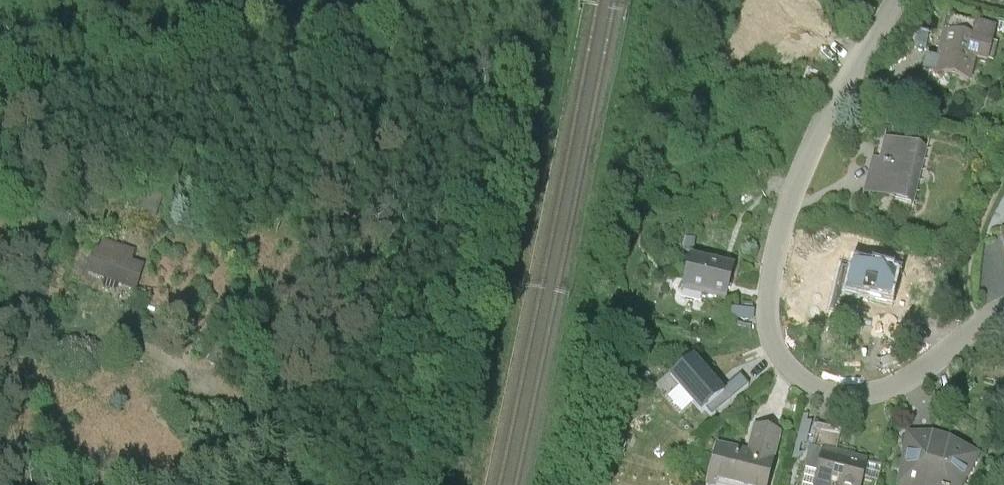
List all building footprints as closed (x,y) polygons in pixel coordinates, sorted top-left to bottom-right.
[(931,83),(968,93),(974,71),(986,74),(994,38),(972,32),(971,35),(944,28),(931,83)] [(869,169),(861,204),(911,215),(925,160),(880,149),(877,171),(869,169)] [(78,251),(68,284),(84,289),(87,280),(133,294),(139,272),(118,265),(121,254),(94,246),(94,249),(86,247),(85,253),(78,251)] [(734,270),(688,260),(679,298),(723,308),(734,270)] [(714,396),(692,371),(668,392),(700,428),(705,424),(710,429),(747,396),(733,380),(714,396)] [(714,456),(707,484),(770,484),(779,446),(750,439),(744,464),(714,456)] [(978,466),(948,450),(931,444),(903,447),(896,484),(969,484),(978,466)] [(821,463),(815,484),(862,484),(865,473),(821,463)]
